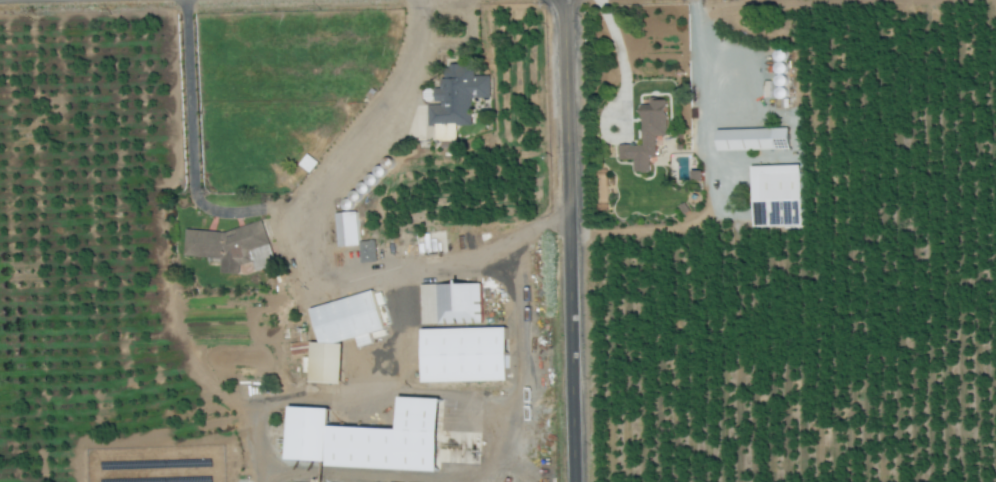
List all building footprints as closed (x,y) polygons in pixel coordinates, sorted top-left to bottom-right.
[(472,97),(491,96),(491,74),(475,74),(475,63),(448,63),(449,77),(442,77),(442,87),(436,87),(436,102),(430,102),(430,124),(437,124),(437,139),(457,139),(457,124),(472,124),(472,97)] [(644,143),(619,144),(620,158),(635,158),(636,171),(652,170),(651,156),(658,156),(657,135),(670,134),(668,98),(651,98),(651,103),(643,103),(644,143)] [(720,150),(791,148),(790,127),(720,128),(720,150)] [(801,224),(800,164),(753,164),(754,225),(801,224)] [(705,170),(695,170),(696,179),(706,179),(705,170)] [(376,239),(360,240),(357,210),(336,212),(339,246),(360,245),(361,262),(378,260),(376,239)] [(187,228),(185,254),(222,257),(221,272),(239,273),(240,264),(251,261),(255,265),(275,259),(264,220),(224,231),(187,228)] [(423,323),(484,322),(483,282),(422,284),(423,323)] [(349,377),(340,342),(356,338),(358,345),(373,342),(372,337),(387,333),(377,290),(312,306),(320,340),(308,343),(319,384),(349,377)] [(512,380),(510,327),(424,328),(426,381),(512,380)] [(311,350),(310,340),(291,343),(292,353),(311,350)] [(443,470),(446,398),(405,396),(404,428),(332,425),(333,407),(292,406),(291,459),(331,460),(331,466),(443,470)]
